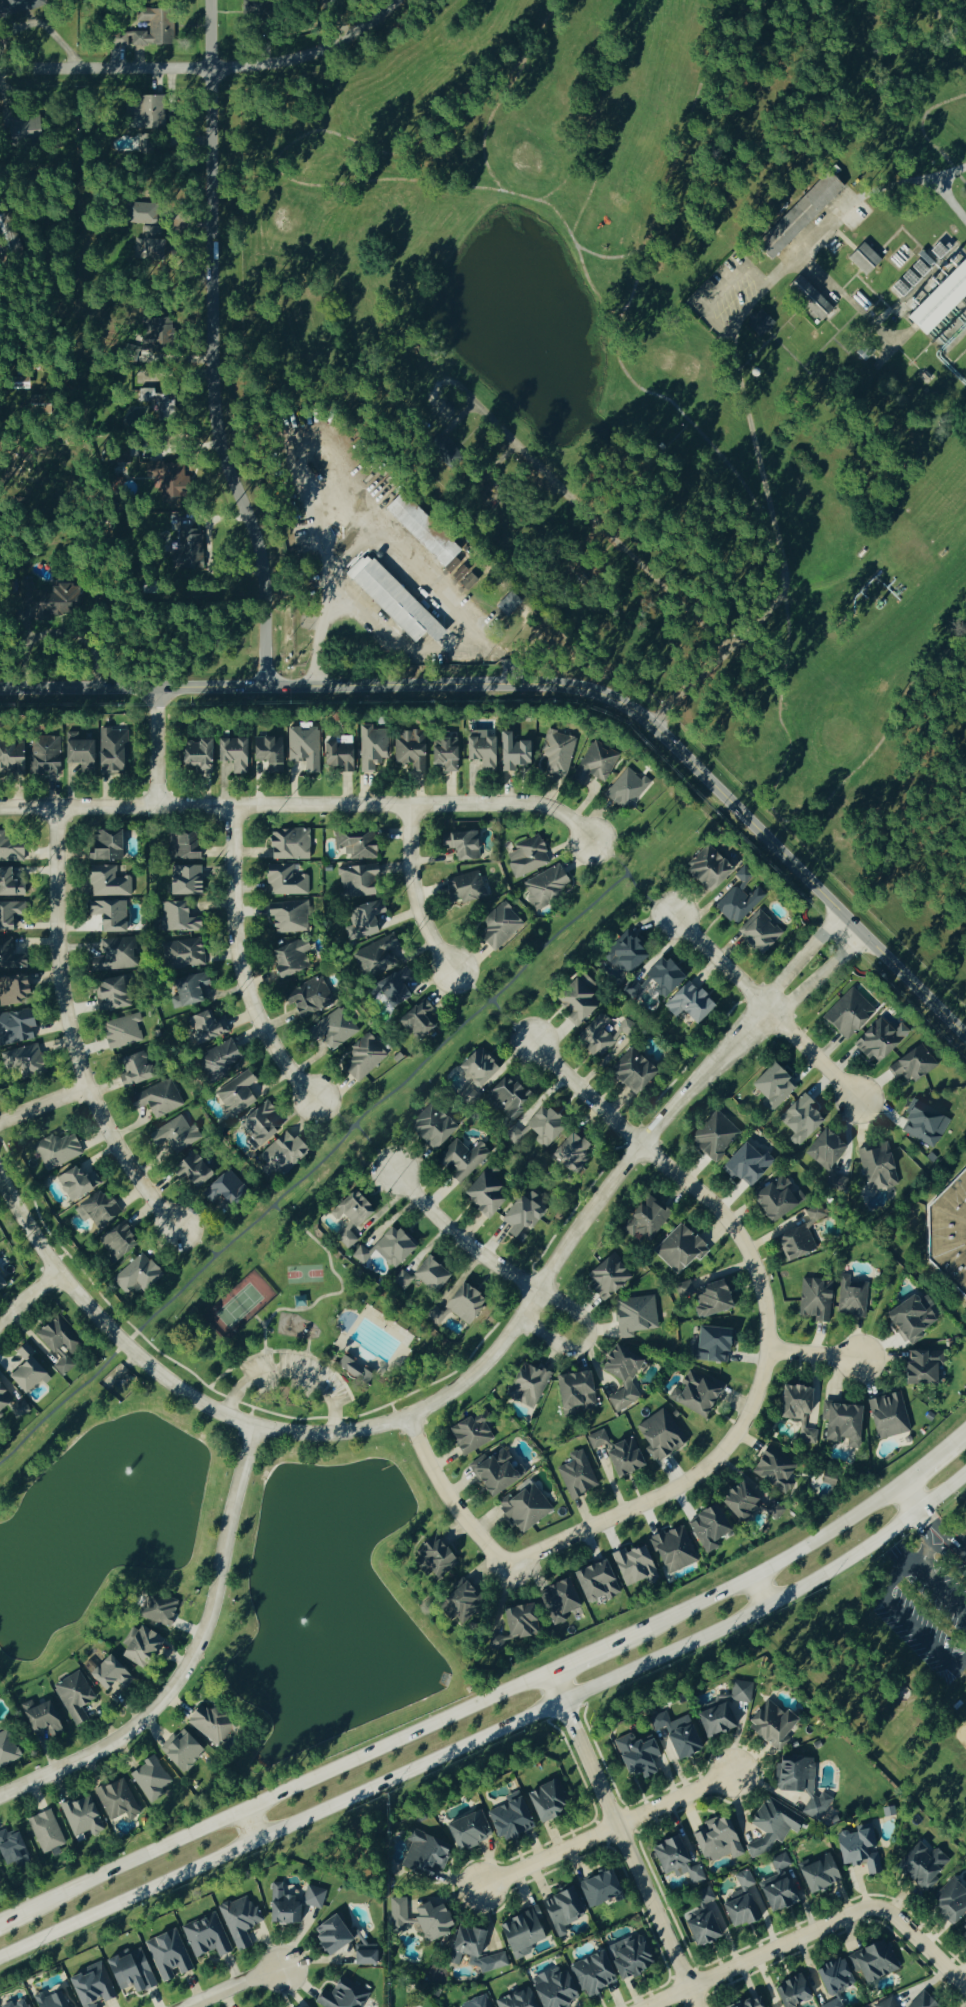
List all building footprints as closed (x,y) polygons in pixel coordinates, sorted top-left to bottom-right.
[(45,0),(0,0),(0,14),(45,2),(45,0)] [(173,43),(172,10),(136,10),(136,20),(147,20),(148,30),(107,31),(107,44),(173,43)] [(127,126),(160,127),(161,95),(128,94),(127,126)] [(37,114),(8,115),(9,137),(38,135),(37,114)] [(771,259),(842,185),(826,170),(755,244),(771,259)] [(155,203),(125,202),(125,222),(154,223),(155,203)] [(865,275),(880,258),(860,241),(846,257),(865,275)] [(922,335),(965,289),(965,266),(959,259),(902,317),(922,335)] [(925,270),(915,260),(889,287),(899,297),(925,270)] [(818,320),(831,308),(798,273),(785,285),(818,320)] [(188,461),(152,462),(153,475),(163,475),(163,496),(188,495),(188,461)] [(467,550),(410,490),(392,507),(449,567),(467,550)] [(201,528),(181,528),(181,547),(201,547),(201,528)] [(411,643),(422,633),(432,643),(443,633),(383,572),(388,566),(379,557),(353,584),(411,643)] [(386,730),(371,730),(371,725),(359,726),(359,774),(374,773),(374,765),(386,765),(386,730)] [(286,762),(303,762),(303,774),(317,774),(317,733),(299,733),(298,728),(286,728),(286,762)] [(125,730),(100,731),(100,753),(95,753),(95,773),(126,773),(125,730)] [(392,738),(393,764),(406,764),(406,773),(423,773),(422,736),(414,736),(413,730),(400,730),(400,738),(392,738)] [(528,742),(508,742),(508,733),(465,731),(464,761),(480,762),(480,771),(495,771),(495,772),(514,773),(514,765),(527,766),(528,742)] [(63,764),(79,764),(78,772),(92,772),(92,741),(77,741),(77,733),(63,733),(63,764)] [(438,782),(454,782),(455,739),(447,739),(447,733),(431,733),(430,771),(439,771),(438,782)] [(537,776),(563,783),(564,781),(586,786),(587,778),(608,783),(616,748),(586,741),(547,733),(537,776)] [(32,737),(32,744),(0,743),(0,779),(28,780),(28,775),(58,776),(59,737),(32,737)] [(251,761),(263,761),(263,765),(279,765),(279,737),(250,738),(251,761)] [(229,775),(244,774),(243,739),(214,739),(215,763),(229,762),(229,775)] [(209,741),(182,740),(182,765),(195,766),(195,775),(209,775),(209,741)] [(321,744),(321,768),(335,768),(335,774),(351,774),(350,743),(321,744)] [(614,809),(623,803),(624,805),(650,788),(643,777),(637,781),(630,770),(601,788),(614,809)] [(307,861),(308,830),(268,830),(268,860),(307,861)] [(119,833),(87,832),(86,861),(118,862),(119,833)] [(333,850),(345,850),(345,860),(372,860),(372,833),(333,833),(333,850)] [(474,833),(446,834),(446,850),(452,850),(453,861),(476,861),(474,833)] [(506,851),(512,863),(507,865),(514,880),(549,862),(536,836),(506,851)] [(715,867),(701,852),(681,869),(704,896),(731,872),(722,861),(715,867)] [(369,895),(367,878),(377,877),(376,862),(337,867),(340,898),(369,895)] [(307,896),(308,876),(291,876),(291,865),(264,865),(264,895),(307,896)] [(199,867),(169,866),(168,895),(198,896),(199,867)] [(477,901),(479,911),(475,934),(491,953),(522,927),(518,915),(514,911),(515,905),(511,905),(510,894),(519,891),(534,909),(539,910),(558,894),(563,892),(572,885),(557,868),(501,891),(497,891),(495,900),(490,902),(488,901),(490,894),(495,891),(489,890),(490,886),(480,884),(474,870),(446,881),(444,895),(448,904),(449,905),(477,901)] [(87,897),(130,896),(129,875),(96,876),(96,873),(86,874),(87,897)] [(763,898),(744,878),(713,907),(732,927),(763,898)] [(374,917),(383,915),(380,899),(344,907),(349,927),(343,928),(346,941),(378,934),(374,917)] [(124,933),(124,902),(87,902),(87,920),(98,920),(98,933),(124,933)] [(267,903),(268,933),(305,932),(304,902),(267,903)] [(785,935),(755,911),(735,935),(760,955),(765,949),(771,953),(785,935)] [(331,1006),(319,973),(307,962),(304,954),(308,950),(306,946),(296,937),(284,942),(281,939),(274,935),(278,945),(272,952),(279,959),(271,968),(274,978),(292,981),(275,988),(282,1006),(291,1003),(297,1019),(331,1006)] [(610,962),(629,976),(647,952),(628,938),(610,962)] [(399,969),(383,939),(350,956),(365,986),(399,969)] [(712,1008),(661,956),(640,976),(664,1001),(660,1004),(675,1019),(681,1013),(693,1026),(712,1008)] [(376,984),(386,1008),(408,999),(399,975),(376,984)] [(106,1051),(141,1042),(136,1025),(141,1024),(136,1008),(128,1010),(119,977),(89,985),(97,1012),(103,1010),(105,1016),(97,1018),(106,1051)] [(597,1005),(573,979),(550,1000),(574,1027),(597,1005)] [(172,1010),(200,1002),(196,988),(168,995),(172,1010)] [(845,1042),(874,1011),(849,989),(820,1019),(845,1042)] [(416,1041),(439,1027),(423,1002),(390,1022),(402,1042),(413,1036),(416,1041)] [(295,1020),(298,1029),(304,1036),(306,1042),(312,1049),(322,1045),(331,1055),(337,1059),(340,1066),(355,1084),(391,1053),(390,1048),(380,1037),(377,1029),(365,1033),(351,1045),(349,1046),(347,1040),(356,1032),(355,1030),(347,1020),(337,1024),(328,1013),(326,1009),(295,1020)] [(27,1027),(30,1027),(25,1010),(0,1017),(0,1042),(2,1041),(3,1046),(30,1038),(27,1027)] [(203,1083),(241,1072),(231,1037),(228,1038),(223,1021),(212,1024),(208,1011),(183,1018),(203,1083)] [(877,1064),(895,1045),(899,1049),(909,1038),(901,1030),(895,1035),(878,1018),(851,1046),(866,1061),(870,1057),(877,1064)] [(634,1098),(656,1070),(626,1046),(603,1073),(634,1098)] [(887,1065),(900,1090),(935,1071),(922,1046),(887,1065)] [(453,1069),(475,1091),(496,1070),(475,1048),(453,1069)] [(122,1073),(116,1074),(119,1087),(150,1080),(144,1054),(120,1059),(122,1073)] [(747,1086),(771,1112),(795,1089),(772,1063),(747,1086)] [(180,1109),(170,1075),(130,1087),(133,1097),(126,1099),(130,1112),(146,1107),(150,1118),(180,1109)] [(792,1137),(789,1140),(796,1147),(825,1121),(801,1095),(775,1118),(792,1137)] [(948,1117),(910,1102),(898,1133),(935,1148),(948,1117)] [(430,1154),(454,1129),(428,1104),(404,1129),(430,1154)] [(524,1123),(565,1179),(589,1161),(568,1133),(564,1137),(543,1109),(524,1123)] [(742,1138),(717,1110),(688,1137),(712,1165),(742,1138)] [(853,1132),(834,1117),(803,1155),(819,1168),(822,1163),(826,1166),(853,1132)] [(304,1151),(284,1130),(257,1157),(277,1177),(304,1151)] [(721,1167),(746,1191),(774,1161),(756,1145),(751,1149),(744,1143),(721,1167)] [(855,1150),(867,1194),(896,1186),(885,1143),(855,1150)] [(964,1242),(965,1244),(965,1301),(924,1260),(924,1207),(965,1162),(965,1220),(964,1222),(964,1242)] [(68,1203),(99,1184),(91,1171),(80,1178),(73,1167),(54,1179),(68,1203)] [(499,1189),(480,1172),(459,1195),(486,1220),(503,1202),(495,1194),(499,1189)] [(796,1207),(785,1189),(790,1187),(783,1175),(748,1196),(766,1225),(796,1207)] [(541,1212),(532,1206),(539,1194),(522,1183),(500,1221),(509,1227),(504,1236),(521,1245),(541,1212)] [(335,1221),(341,1215),(355,1229),(372,1213),(351,1191),(327,1213),(335,1221)] [(94,1229),(119,1214),(109,1197),(101,1202),(97,1194),(72,1209),(81,1224),(88,1219),(94,1229)] [(158,1281),(146,1251),(137,1255),(124,1223),(92,1236),(100,1255),(109,1251),(113,1262),(126,1257),(129,1264),(113,1271),(122,1295),(158,1281)] [(693,1258),(696,1262),(707,1253),(680,1223),(650,1251),(674,1276),(693,1258)] [(350,1234),(354,1229),(348,1224),(329,1245),(342,1257),(358,1241),(350,1234)] [(360,1266),(375,1252),(392,1270),(415,1248),(394,1225),(367,1251),(361,1245),(350,1256),(360,1266)] [(633,1275),(611,1251),(586,1274),(594,1283),(589,1288),(603,1303),(633,1275)] [(409,1275),(431,1295),(447,1277),(425,1257),(409,1275)] [(865,1318),(867,1283),(848,1282),(849,1276),(837,1275),(836,1290),(808,1288),(808,1280),(800,1280),(797,1316),(813,1317),(813,1322),(831,1324),(832,1315),(865,1318)] [(449,1312),(468,1327),(482,1311),(470,1302),(476,1294),(460,1281),(437,1310),(432,1305),(427,1311),(432,1316),(429,1320),(438,1327),(449,1312)] [(692,1295),(694,1304),(690,1305),(693,1318),(728,1310),(721,1281),(702,1286),(704,1292),(692,1295)] [(907,1348),(922,1338),(919,1333),(934,1322),(914,1294),(883,1315),(907,1348)] [(617,1339),(633,1337),(632,1332),(657,1328),(653,1296),(612,1301),(617,1339)] [(63,1375),(76,1365),(67,1351),(78,1343),(59,1315),(33,1333),(63,1375)] [(703,1362),(726,1362),(727,1328),(696,1327),(695,1353),(703,1353),(703,1362)] [(639,1400),(630,1382),(632,1377),(645,1370),(652,1359),(630,1345),(616,1352),(626,1337),(619,1340),(619,1341),(610,1346),(598,1366),(601,1372),(616,1381),(606,1398),(613,1413),(639,1400)] [(5,1371),(3,1373),(24,1397),(47,1376),(29,1357),(34,1353),(24,1342),(0,1364),(0,1366),(5,1371)] [(935,1384),(934,1352),(903,1353),(904,1385),(935,1384)] [(370,1389),(377,1376),(341,1355),(334,1368),(370,1389)] [(550,1374),(522,1360),(504,1396),(532,1410),(550,1374)] [(553,1375),(559,1415),(606,1408),(605,1397),(597,1398),(595,1386),(590,1387),(587,1370),(553,1375)] [(706,1418),(720,1385),(686,1370),(677,1392),(670,1389),(665,1400),(706,1418)] [(0,1386),(0,1418),(9,1412),(15,1420),(29,1410),(21,1399),(14,1404),(0,1386)] [(807,1386),(777,1386),(777,1419),(784,1419),(783,1428),(797,1428),(797,1442),(814,1443),(814,1429),(807,1429),(807,1386)] [(876,1441),(910,1431),(899,1391),(865,1400),(876,1441)] [(823,1445),(859,1446),(859,1439),(862,1440),(864,1404),(820,1403),(819,1421),(824,1421),(823,1445)] [(656,1462),(685,1441),(662,1407),(632,1427),(656,1462)] [(492,1438),(474,1410),(445,1429),(464,1457),(492,1438)] [(585,1437),(591,1451),(601,1447),(614,1478),(643,1466),(635,1447),(625,1451),(620,1441),(608,1446),(602,1430),(585,1437)] [(568,1499),(597,1487),(592,1473),(597,1471),(588,1447),(567,1455),(570,1463),(556,1468),(568,1499)] [(486,1498),(522,1477),(505,1448),(484,1460),(482,1457),(467,1466),(486,1498)] [(747,1474),(785,1494),(800,1468),(785,1460),(784,1462),(760,1450),(747,1474)] [(682,1519),(705,1554),(717,1547),(713,1540),(729,1531),(721,1519),(731,1512),(738,1525),(761,1510),(743,1481),(682,1519)] [(518,1536),(551,1512),(530,1482),(496,1505),(518,1536)] [(669,1529),(648,1537),(662,1574),(695,1562),(683,1529),(671,1534),(669,1529)] [(455,1566),(434,1535),(408,1553),(423,1574),(429,1571),(435,1579),(455,1566)] [(657,1579),(642,1544),(624,1552),(622,1548),(608,1554),(623,1588),(645,1579),(646,1583),(657,1579)] [(583,1604),(603,1596),(605,1600),(618,1595),(603,1557),(570,1571),(583,1604)] [(578,1607),(567,1579),(536,1591),(551,1627),(565,1622),(561,1614),(578,1607)] [(441,1593),(454,1624),(480,1613),(466,1582),(441,1593)] [(136,1617),(169,1627),(176,1602),(144,1592),(136,1617)] [(506,1641),(533,1634),(526,1603),(498,1609),(506,1641)] [(117,1654),(141,1670),(161,1640),(139,1625),(135,1631),(133,1630),(117,1654)] [(114,1681),(123,1691),(133,1682),(108,1654),(86,1674),(102,1692),(114,1681)] [(86,1719),(79,1707),(93,1699),(77,1671),(50,1686),(73,1726),(86,1719)] [(702,1738),(716,1733),(718,1733),(734,1727),(728,1712),(728,1709),(727,1706),(736,1702),(749,1704),(751,1691),(748,1683),(731,1681),(729,1695),(722,1698),(714,1697),(712,1705),(693,1713),(702,1738)] [(29,1733),(44,1727),(48,1737),(59,1733),(47,1701),(21,1711),(29,1733)] [(755,1709),(743,1727),(779,1752),(800,1722),(783,1710),(781,1713),(766,1702),(759,1712),(755,1709)] [(218,1747),(232,1728),(198,1704),(184,1723),(218,1747)] [(664,1759),(673,1756),(675,1760),(699,1751),(687,1716),(668,1723),(664,1714),(650,1719),(664,1759)] [(157,1751),(181,1774),(203,1753),(180,1729),(157,1751)] [(19,1757),(4,1730),(0,1732),(0,1767),(19,1757)] [(610,1742),(626,1777),(638,1772),(641,1779),(668,1766),(663,1755),(659,1757),(651,1739),(636,1746),(630,1733),(610,1742)] [(163,1795),(160,1789),(170,1783),(152,1754),(140,1761),(143,1765),(128,1774),(147,1805),(163,1795)] [(774,1792),(801,1793),(806,1800),(800,1814),(819,1823),(830,1798),(820,1794),(816,1794),(815,1795),(811,1793),(812,1757),(777,1757),(777,1764),(775,1767),(774,1792)] [(105,1821),(123,1814),(125,1821),(137,1816),(122,1777),(92,1789),(105,1821)] [(523,1793),(537,1825),(551,1819),(549,1814),(565,1807),(553,1780),(523,1793)] [(485,1809),(495,1841),(530,1830),(520,1798),(485,1809)] [(759,1860),(770,1839),(780,1844),(788,1830),(794,1834),(802,1820),(764,1799),(749,1826),(760,1831),(747,1853),(759,1860)] [(63,1844),(48,1809),(24,1819),(39,1854),(63,1844)] [(443,1825),(454,1850),(463,1846),(465,1850),(491,1838),(478,1809),(443,1825)] [(691,1833),(704,1865),(729,1854),(731,1860),(742,1855),(725,1814),(701,1824),(702,1828),(691,1833)] [(878,1871),(871,1827),(843,1832),(844,1833),(833,1834),(839,1868),(863,1863),(865,1874),(878,1871)] [(0,1833),(0,1862),(2,1868),(26,1859),(13,1828),(0,1833)] [(449,1848),(425,1836),(420,1844),(402,1834),(388,1860),(428,1881),(435,1868),(437,1870),(449,1848)] [(704,1880),(698,1864),(688,1868),(676,1835),(648,1845),(660,1877),(671,1873),(673,1879),(686,1874),(690,1886),(704,1880)] [(935,1849),(927,1857),(915,1846),(895,1868),(924,1895),(937,1880),(934,1877),(948,1861),(935,1849)] [(767,1913),(796,1902),(783,1869),(789,1867),(784,1855),(769,1861),(775,1876),(756,1884),(767,1913)] [(805,1893),(838,1884),(829,1855),(806,1862),(806,1861),(796,1864),(805,1893)] [(589,1908),(619,1897),(609,1869),(579,1880),(589,1908)] [(734,1875),(739,1891),(753,1886),(748,1870),(734,1875)] [(951,1879),(930,1898),(938,1905),(934,1909),(949,1925),(965,1910),(965,1896),(951,1879)] [(299,1924),(299,1907),(305,1907),(320,1911),(325,1890),(305,1885),(301,1901),(292,1901),(292,1897),(281,1894),(281,1883),(270,1884),(269,1887),(270,1896),(267,1908),(267,1922),(276,1925),(299,1924)] [(539,1899),(554,1939),(565,1935),(561,1926),(582,1918),(570,1887),(539,1899)] [(216,1908),(235,1953),(249,1946),(243,1930),(260,1923),(248,1894),(216,1908)] [(405,1898),(387,1899),(389,1934),(414,1932),(413,1916),(405,1916),(405,1898)] [(427,1908),(427,1905),(412,1908),(417,1934),(425,1933),(427,1940),(448,1935),(442,1905),(427,1908)] [(531,1953),(527,1946),(543,1939),(538,1926),(543,1924),(535,1905),(506,1918),(508,1921),(495,1927),(511,1962),(531,1953)] [(682,1921),(691,1948),(719,1939),(710,1911),(682,1921)] [(230,1953),(214,1913),(179,1927),(192,1959),(213,1951),(216,1958),(230,1953)] [(323,1956),(349,1943),(335,1915),(309,1928),(323,1956)] [(955,1934),(965,1945),(965,1923),(955,1934)] [(502,1952),(476,1961),(484,1934),(454,1925),(443,1962),(456,1966),(459,1955),(467,1957),(465,1965),(476,1969),(479,1975),(507,1966),(502,1952)] [(191,1970),(174,1929),(142,1942),(160,1984),(172,1979),(168,1969),(174,1967),(178,1975),(191,1970)] [(615,1978),(649,1970),(641,1936),(607,1944),(615,1978)] [(861,1985),(896,1971),(884,1940),(848,1954),(861,1985)] [(351,1965),(374,1966),(375,1944),(352,1943),(351,1965)] [(103,1962),(114,1993),(130,1987),(132,1994),(153,1986),(139,1948),(103,1962)] [(613,1985),(602,1952),(570,1963),(581,1997),(613,1985)] [(839,1957),(812,1970),(825,1997),(852,1983),(839,1957)] [(94,2005),(113,1997),(100,1964),(65,1977),(77,2006),(95,2006),(94,2005)] [(528,1978),(538,2006),(566,2006),(575,2003),(562,1966),(528,1978)] [(321,2006),(360,2006),(368,1993),(339,1975),(328,1992),(322,1988),(313,2002),(321,2006)] [(772,2006),(800,2006),(798,2003),(809,2000),(801,1976),(766,1988),(772,2006)] [(834,1995),(826,1999),(814,1977),(808,1981),(815,1994),(819,1992),(825,2003),(818,2006),(841,2006),(834,1995)] [(493,2000),(495,2006),(534,2006),(527,1988),(493,2000)] [(70,2004),(65,2006),(58,1990),(43,1997),(40,1993),(29,1998),(34,2006),(72,2006),(70,2004)] [(930,2001),(929,1999),(922,1992),(918,1994),(907,2006),(936,2006),(930,2001)] [(760,1995),(725,2006),(765,2006),(760,1995)] [(486,1998),(455,2006),(489,2006),(486,1998)] [(872,2006),(894,2006),(891,1999),(872,2006)]
